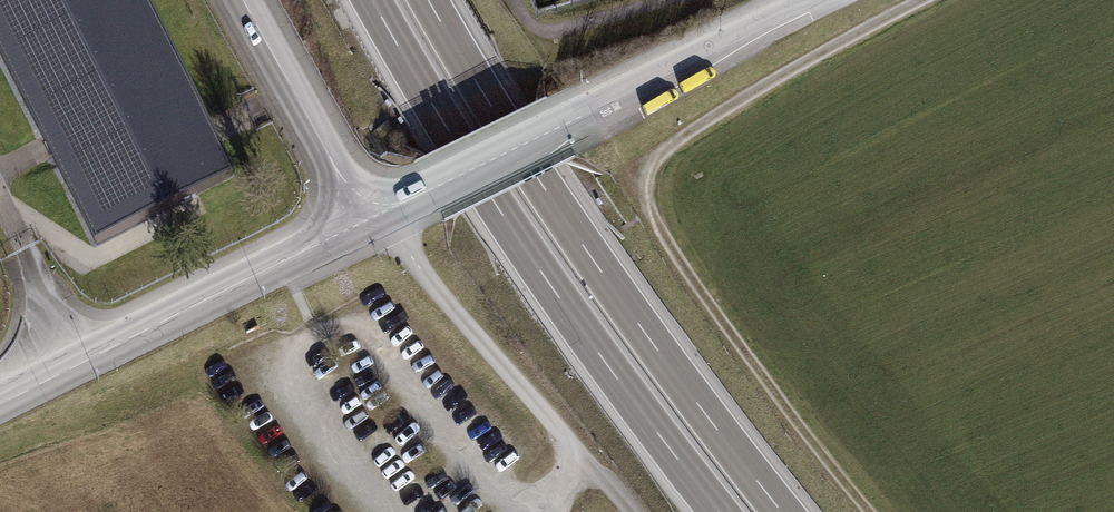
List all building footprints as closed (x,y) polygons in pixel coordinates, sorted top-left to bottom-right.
[(97,244),(231,176),(141,0),(0,0),(0,53),(97,244)]
